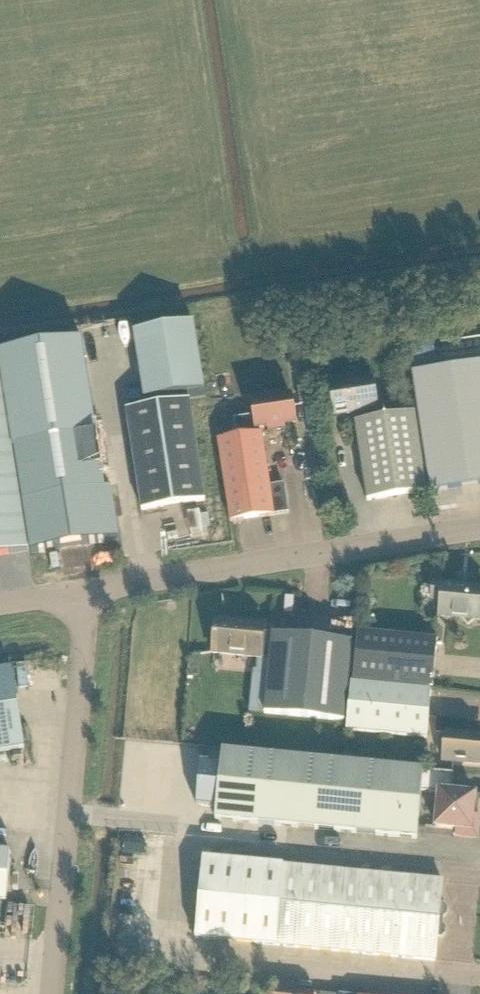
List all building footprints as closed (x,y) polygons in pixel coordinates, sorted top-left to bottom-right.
[(195,324),(134,334),(144,401),(206,390),(195,324)] [(0,353),(0,355),(15,450),(97,437),(82,340),(0,353)] [(297,341),(283,342),(284,355),(298,354),(297,341)] [(413,374),(431,493),(479,486),(479,364),(413,374)] [(29,552),(0,365),(0,557),(29,552)] [(360,423),(377,420),(375,412),(378,412),(373,380),(331,387),(335,413),(348,411),(348,415),(358,413),(360,423)] [(238,438),(258,435),(258,431),(269,429),(270,433),(285,431),(283,421),(295,419),(292,397),(289,398),(288,394),(266,397),(266,401),(252,403),(255,418),(235,421),(238,438)] [(190,402),(127,412),(142,513),(206,503),(190,402)] [(360,423),(356,423),(368,503),(427,494),(415,414),(377,420),(360,423)] [(238,438),(219,441),(231,524),(275,517),(275,516),(288,514),(284,486),(270,488),(262,435),(258,435),(238,438)] [(106,491),(23,504),(31,554),(120,541),(112,490),(106,491)] [(433,601),(442,602),(441,618),(463,620),(469,627),(476,621),(479,621),(479,591),(434,587),(433,601)] [(213,655),(270,660),(273,635),(264,634),(265,626),(217,621),(213,655)] [(358,634),(354,682),(434,690),(438,642),(358,634)] [(273,635),(270,660),(265,715),(345,723),(353,643),(273,635)] [(11,670),(0,672),(0,753),(23,749),(11,670)] [(352,684),(347,733),(427,740),(432,692),(352,684)] [(436,735),(446,736),(443,763),(479,766),(479,738),(467,737),(468,723),(437,720),(436,735)] [(258,826),(264,757),(222,753),(221,766),(217,810),(216,822),(258,826)] [(287,828),(294,760),(264,757),(258,826),(287,828)] [(324,763),(294,760),(287,828),(317,831),(324,763)] [(424,772),(324,763),(317,831),(418,841),(422,793),(424,772)] [(197,808),(217,810),(221,766),(201,764),(197,808)] [(424,772),(422,793),(440,795),(437,830),(457,832),(456,838),(478,840),(479,822),(479,818),(474,817),(476,797),(452,795),(454,775),(424,772)] [(9,904),(13,854),(0,853),(0,903),(9,904)] [(284,868),(204,861),(196,940),(276,948),(280,908),(284,868)] [(304,870),(284,868),(280,908),(300,910),(304,870)] [(304,870),(300,910),(320,912),(324,872),(304,870)] [(320,912),(340,914),(344,874),(324,872),(320,912)] [(344,874),(340,914),(360,916),(364,876),(344,874)] [(364,876),(360,916),(380,917),(383,878),(364,876)] [(380,917),(400,919),(401,899),(403,879),(383,878),(380,917)] [(443,883),(403,879),(401,899),(441,903),(443,883)] [(441,907),(441,903),(401,899),(400,919),(439,923),(440,919),(444,920),(447,917),(448,910),(445,907),(441,907)] [(300,910),(280,908),(276,948),(296,950),(300,910)] [(300,910),(296,950),(316,952),(320,912),(300,910)] [(340,914),(320,912),(316,952),(336,953),(340,914)] [(360,916),(340,914),(336,953),(356,955),(360,916)] [(380,917),(360,916),(356,955),(376,957),(380,917)] [(400,919),(380,917),(376,957),(396,959),(398,939),(400,919)] [(398,939),(437,943),(438,940),(442,940),(445,937),(446,930),(443,927),(439,927),(439,923),(400,919),(398,939)] [(436,963),(437,943),(398,939),(396,959),(436,963)]
